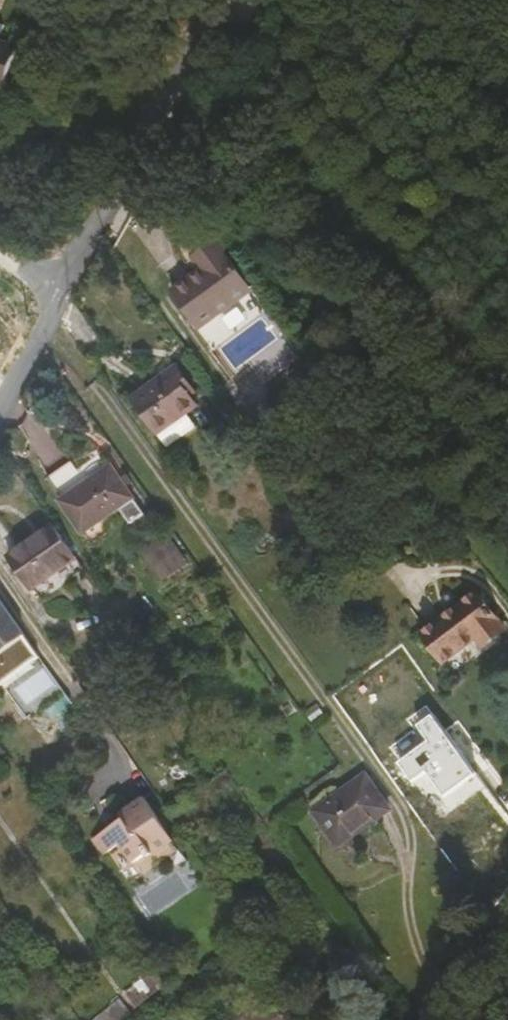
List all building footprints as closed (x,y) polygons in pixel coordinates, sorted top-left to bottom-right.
[(0,41),(0,86),(5,88),(17,47),(1,41),(0,41)] [(193,257),(196,262),(220,245),(216,240),(193,257)] [(254,291),(220,245),(196,262),(202,270),(175,290),(204,330),(254,291)] [(269,311),(254,291),(204,330),(199,333),(214,352),(269,311)] [(200,409),(193,399),(184,386),(189,383),(179,368),(157,382),(143,364),(121,379),(161,435),(200,409)] [(198,395),(189,383),(184,386),(193,399),(198,395)] [(65,499),(62,501),(85,534),(121,509),(133,525),(147,515),(104,454),(82,470),(74,459),(49,476),(65,499)] [(54,526),(22,549),(46,582),(78,560),(54,526)] [(169,537),(151,549),(161,562),(178,550),(169,537)] [(34,590),(46,582),(22,549),(11,557),(34,590)] [(190,566),(178,550),(161,562),(151,549),(141,555),(161,584),(190,566)] [(480,590),(423,633),(446,663),(477,639),(485,648),(507,630),(507,628),(480,590)] [(8,683),(41,660),(0,600),(0,671),(8,683)] [(290,701),(278,709),(285,719),(297,710),(290,701)] [(402,760),(417,781),(430,772),(449,796),(481,772),(436,713),(421,724),(432,738),(402,760)] [(315,811),(338,844),(374,818),(375,820),(391,810),(366,775),(315,811)] [(175,839),(145,797),(121,814),(125,819),(103,834),(114,849),(122,843),(136,862),(153,850),(155,853),(175,839)] [(377,823),(375,820),(374,818),(338,844),(341,848),(377,823)] [(114,849),(103,834),(95,840),(106,855),(114,849)] [(127,996),(144,1017),(170,996),(153,975),(127,996)] [(281,989),(239,1019),(303,1019),(281,989)] [(121,1000),(97,1019),(137,1019),(121,1000)]
